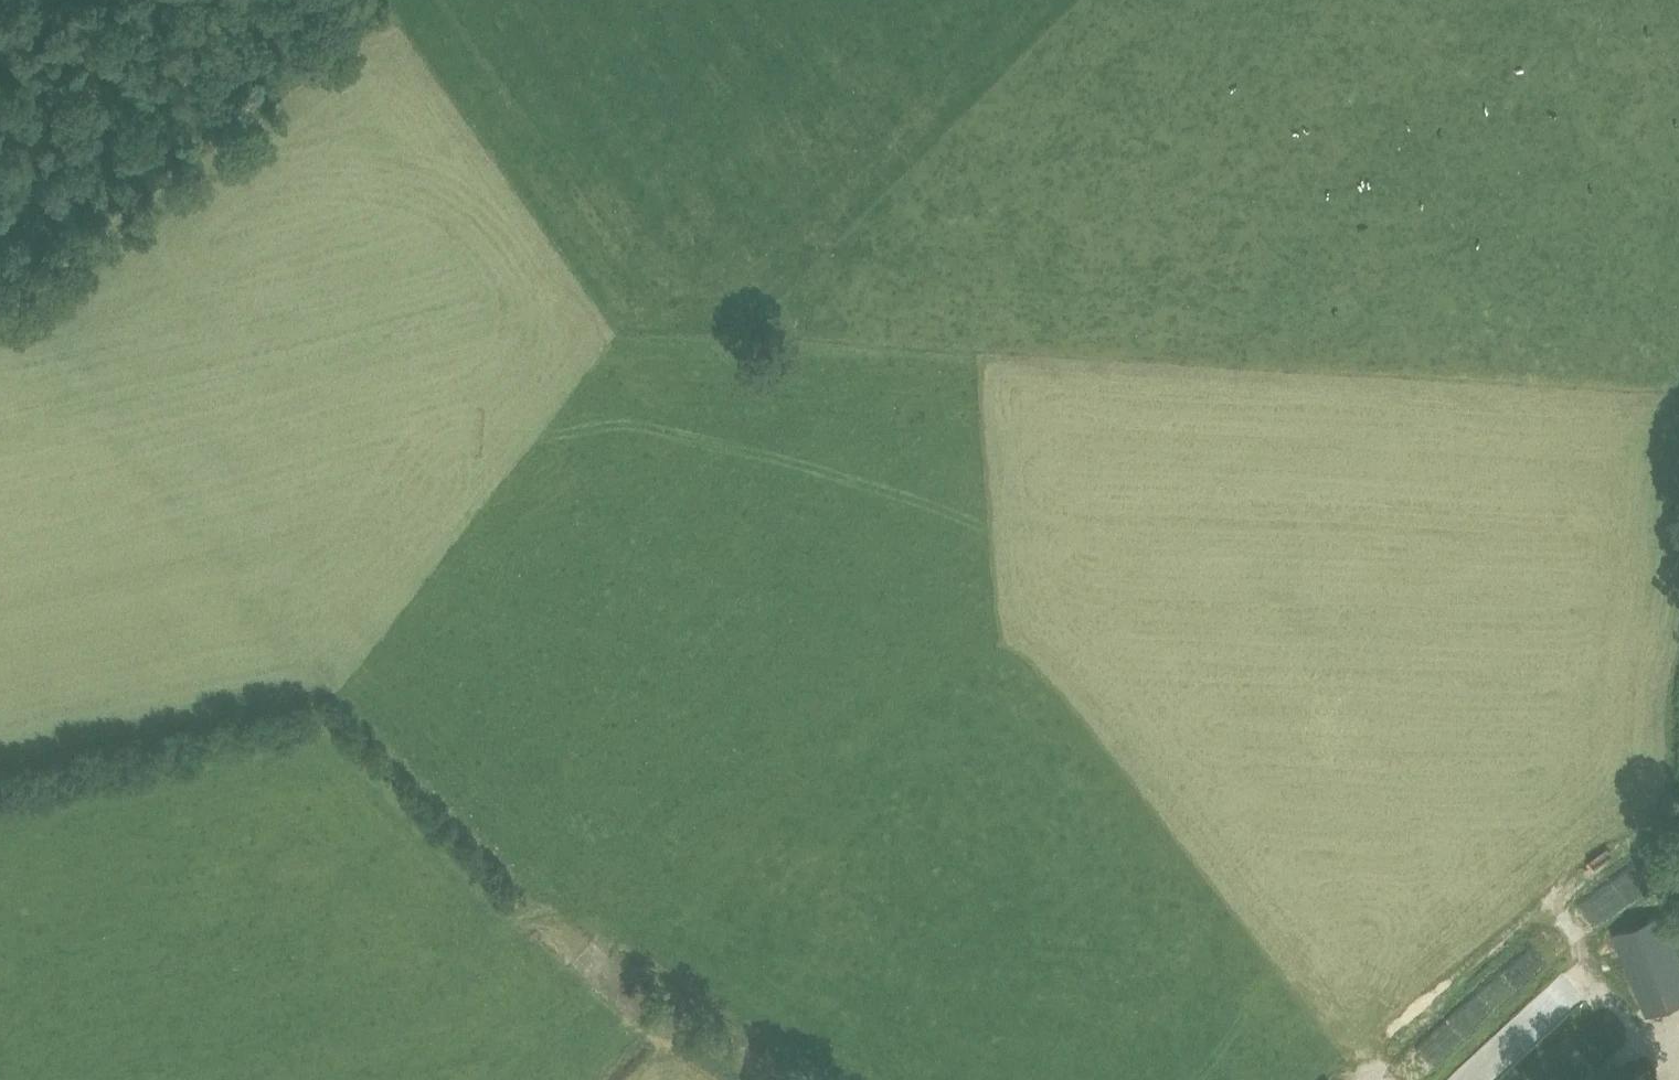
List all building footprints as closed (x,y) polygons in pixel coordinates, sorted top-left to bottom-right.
[(1645,1017),(1678,1003),(1678,953),(1662,912),(1610,933),(1645,1017)]
